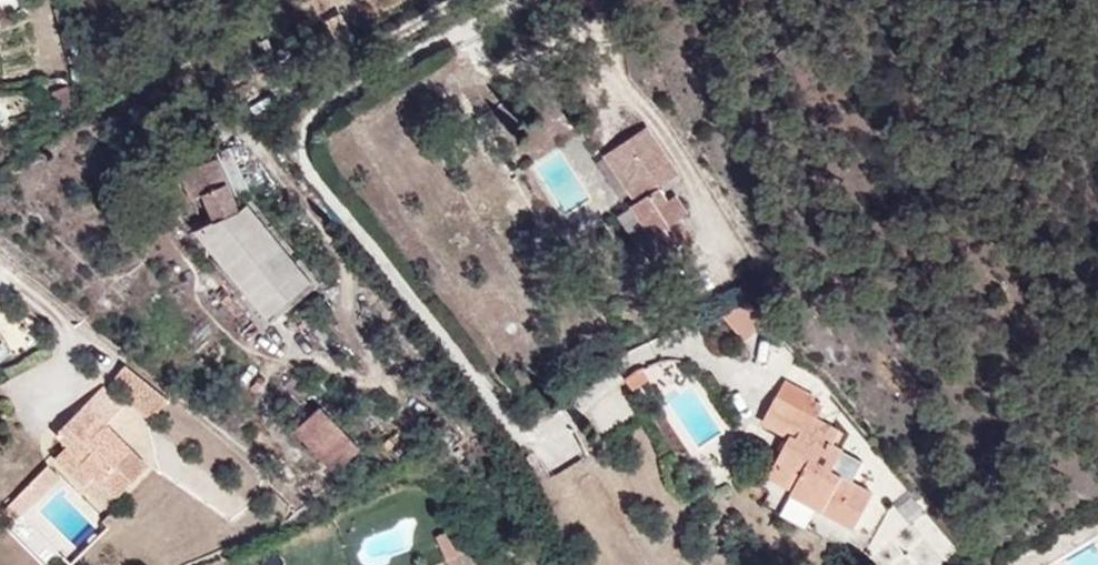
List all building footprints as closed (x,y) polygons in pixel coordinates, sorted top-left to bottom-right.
[(677,173),(651,126),(600,159),(651,238),(641,244),(651,261),(690,236),(680,220),(687,215),(677,199),(668,204),(656,187),(677,173)] [(244,198),(233,171),(231,171),(221,147),(185,164),(194,188),(206,183),(217,209),(244,198)] [(748,303),(727,317),(742,340),(763,326),(748,303)] [(117,356),(52,431),(63,440),(50,455),(108,505),(153,454),(110,417),(126,397),(150,418),(166,399),(117,356)] [(626,392),(647,380),(637,364),(617,377),(626,392)] [(840,435),(818,420),(824,410),(811,401),(813,394),(788,380),(761,422),(786,438),(776,454),(804,472),(789,496),(851,534),(872,503),(832,475),(844,453),(833,446),(840,435)] [(321,407),(293,434),(335,476),(362,449),(321,407)] [(791,492),(804,472),(776,454),(763,474),(791,492)] [(57,469),(40,456),(0,501),(0,506),(13,519),(57,469)] [(956,545),(905,496),(856,547),(874,564),(937,564),(956,545)]
